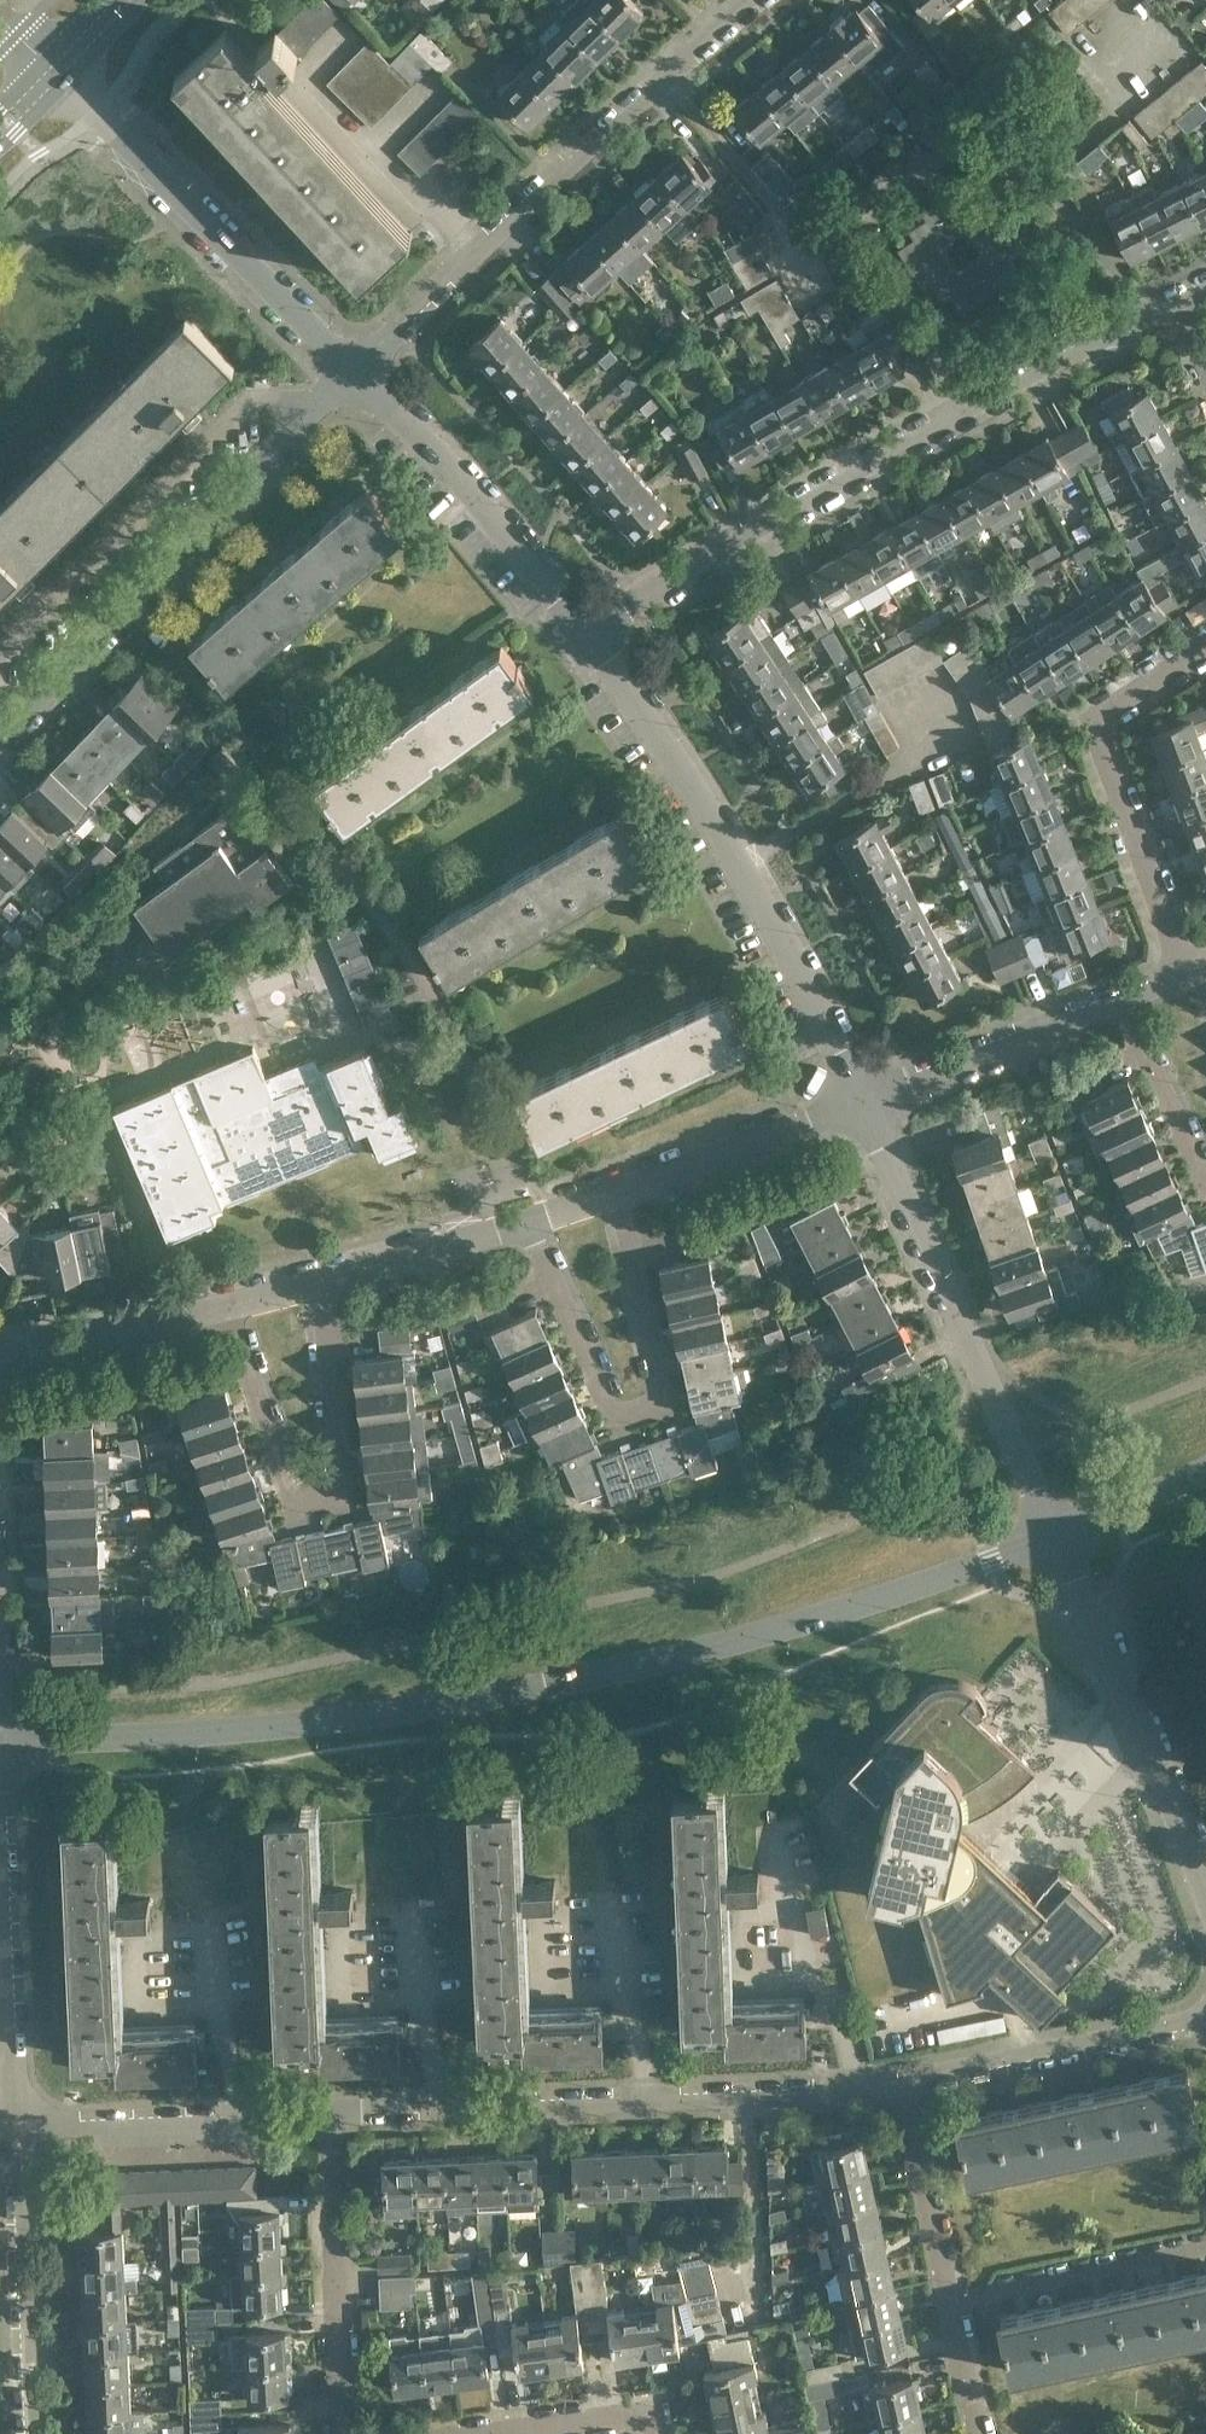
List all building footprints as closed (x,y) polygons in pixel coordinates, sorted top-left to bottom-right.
[(330,22),(340,13),(327,0),(310,0),(309,1),(330,22)] [(347,12),(358,0),(334,0),(347,12)] [(433,10),(423,0),(421,0),(410,12),(422,23),(433,10)] [(433,10),(442,1),(441,0),(423,0),(433,10)] [(461,9),(470,0),(453,0),(461,9)] [(622,34),(588,0),(577,0),(559,17),(599,56),(622,34)] [(622,34),(645,11),(634,0),(588,0),(622,34)] [(952,0),(918,0),(923,6),(912,15),(930,38),(939,30),(942,28),(933,17),(953,1),(952,0)] [(1042,9),(1053,0),(1036,0),(1035,1),(1042,9)] [(1067,33),(1079,23),(1061,0),(1049,10),(1067,33)] [(1090,14),(1079,0),(1061,0),(1079,23),(1090,14)] [(1101,5),(1096,0),(1079,0),(1090,14),(1101,5)] [(320,33),(330,22),(309,1),(298,12),(320,33)] [(832,27),(859,61),(885,40),(857,6),(848,14),(846,12),(829,26),(830,28),(832,27)] [(1187,10),(1176,18),(1185,29),(1196,20),(1187,10)] [(310,43),(320,33),(298,12),(288,22),(310,43)] [(1006,24),(1013,33),(1025,23),(1018,14),(1006,24)] [(576,79),(599,56),(559,17),(537,38),(576,79)] [(299,54),(310,43),(288,22),(278,32),(299,54)] [(1001,42),(1013,33),(1006,24),(995,34),(1001,42)] [(832,27),(830,28),(808,47),(835,80),(859,61),(832,27)] [(299,54),(278,32),(277,31),(259,47),(262,49),(252,57),(226,28),(176,74),(363,279),(414,232),(267,73),(276,65),(285,75),(303,58),(299,54)] [(433,62),(433,63),(442,72),(453,60),(422,30),(411,41),(433,62)] [(939,30),(930,38),(927,40),(934,48),(946,38),(939,30)] [(554,101),(576,79),(537,38),(536,39),(545,47),(522,70),(554,101)] [(359,52),(381,72),(391,62),(370,41),(359,52)] [(432,63),(433,63),(433,62),(411,41),(401,52),(422,73),(432,63)] [(808,47),(784,66),(811,100),(835,80),(808,47)] [(370,83),(381,72),(359,52),(349,62),(370,83)] [(412,83),(422,73),(401,52),(391,62),(412,83)] [(956,86),(951,79),(946,83),(928,59),(916,69),(938,100),(956,86)] [(1205,75),(1205,64),(1202,60),(1191,69),(1201,80),(1205,75)] [(360,93),(370,83),(349,62),(339,72),(360,93)] [(402,94),(412,83),(391,62),(381,72),(402,94)] [(811,100),(784,66),(760,86),(787,120),(811,100)] [(1201,80),(1191,69),(1181,77),(1180,77),(1198,100),(1199,99),(1205,93),(1205,86),(1201,80)] [(530,124),(554,101),(522,70),(499,93),(530,124)] [(350,104),(360,93),(339,72),(329,83),(350,104)] [(392,104),(402,94),(381,72),(370,83),(392,104)] [(1186,109),(1198,100),(1180,77),(1181,77),(1168,87),(1186,109)] [(382,114),(392,104),(370,83),(360,93),(382,114)] [(762,140),(787,120),(760,86),(735,106),(743,117),(736,124),(753,145),(761,139),(762,140)] [(1176,118),(1186,109),(1168,87),(1157,96),(1176,118)] [(451,101),(473,122),(484,111),(462,90),(451,101)] [(372,125),(382,114),(360,93),(350,104),(372,125)] [(1164,127),(1176,118),(1157,96),(1146,105),(1164,127)] [(1199,99),(1198,100),(1186,109),(1176,118),(1183,126),(1185,129),(1189,130),(1205,116),(1205,107),(1199,99)] [(463,133),(473,122),(451,101),(441,111),(463,133)] [(906,117),(895,104),(886,111),(897,124),(906,117)] [(1152,137),(1164,128),(1164,127),(1146,105),(1134,114),(1152,137)] [(452,143),(463,133),(441,111),(431,122),(452,143)] [(1131,137),(1140,131),(1130,118),(1121,125),(1131,137)] [(1164,127),(1164,128),(1171,136),(1183,126),(1176,118),(1164,127)] [(442,153),(452,143),(431,122),(420,132),(442,153)] [(873,144),(881,136),(871,124),(862,131),(873,144)] [(1140,131),(1131,137),(1140,148),(1149,142),(1140,131)] [(432,163),(442,153),(420,132),(410,142),(432,163)] [(421,174),(432,163),(410,142),(400,153),(421,174)] [(1099,143),(1077,161),(1086,172),(1109,154),(1099,143)] [(848,163),(856,156),(846,144),(838,150),(848,163)] [(683,151),(659,173),(688,205),(704,191),(712,183),(718,177),(699,156),(693,162),(683,151)] [(786,204),(798,194),(803,190),(769,151),(752,164),(786,204)] [(1205,171),(1181,183),(1202,224),(1204,223),(1205,226),(1205,173),(1205,171)] [(673,234),(696,213),(688,205),(659,173),(636,194),(665,226),(673,234)] [(737,177),(725,187),(756,223),(768,213),(737,177)] [(965,227),(990,212),(991,212),(979,193),(971,199),(961,183),(927,204),(933,214),(926,218),(941,243),(965,227)] [(1181,183),(1158,194),(1179,236),(1185,232),(1187,235),(1190,235),(1194,234),(1197,232),(1200,230),(1201,227),(1200,225),(1202,224),(1181,183)] [(1179,236),(1158,194),(1158,195),(1152,184),(1129,196),(1155,247),(1158,246),(1159,249),(1165,249),(1171,247),(1174,242),(1173,239),(1179,236)] [(802,221),(829,206),(821,192),(795,208),(802,221)] [(665,226),(636,194),(613,215),(643,247),(665,226)] [(1132,259),(1155,247),(1129,196),(1105,208),(1132,259)] [(996,275),(997,276),(1015,265),(1009,257),(1025,247),(1004,214),(995,220),(990,212),(965,227),(981,251),(996,275)] [(643,247),(613,215),(590,236),(620,268),(643,247)] [(933,282),(957,267),(941,243),(926,218),(926,217),(908,228),(913,236),(897,246),(918,280),(927,274),(933,282)] [(817,247),(844,231),(836,218),(810,234),(817,247)] [(825,259),(851,244),(844,231),(817,247),(825,259)] [(733,262),(759,246),(752,233),(725,248),(733,262)] [(567,259),(553,271),(581,303),(610,277),(614,281),(623,273),(619,268),(620,268),(590,236),(566,257),(567,259)] [(833,273),(859,258),(851,244),(825,259),(833,273)] [(767,259),(759,246),(733,262),(741,275),(767,259)] [(989,280),(996,275),(981,251),(957,267),(933,282),(932,283),(943,300),(952,294),(962,310),(995,289),(989,280)] [(859,258),(833,273),(843,291),(870,276),(859,258)] [(767,259),(741,275),(748,288),(775,272),(767,259)] [(560,312),(571,302),(549,276),(538,287),(560,312)] [(759,306),(785,291),(777,277),(751,293),(759,306)] [(718,285),(726,299),(736,294),(728,280),(718,285)] [(717,305),(726,299),(718,285),(709,291),(717,305)] [(759,306),(760,308),(766,319),(793,303),(785,291),(759,306)] [(760,308),(759,306),(751,293),(742,298),(750,313),(760,308)] [(836,315),(828,300),(819,306),(827,320),(836,315)] [(700,313),(689,301),(681,307),(692,320),(700,313)] [(571,302),(560,312),(566,319),(578,309),(571,302)] [(774,331),(783,326),(800,317),(793,303),(766,319),(773,331),(774,331)] [(492,370),(525,342),(503,316),(470,345),(474,349),(469,354),(488,365),(492,370)] [(12,588),(22,597),(36,582),(27,573),(179,421),(188,430),(203,415),(194,406),(235,365),(187,317),(155,350),(0,504),(0,600),(12,588)] [(882,328),(877,321),(865,329),(864,327),(848,336),(854,346),(877,386),(906,369),(894,350),(905,343),(893,322),(882,328)] [(677,334),(666,322),(658,330),(668,342),(677,334)] [(591,324),(579,335),(586,343),(598,333),(591,324)] [(774,331),(773,331),(782,346),(791,341),(783,326),(774,331)] [(525,342),(492,370),(494,373),(490,378),(508,389),(512,394),(545,366),(525,342)] [(877,386),(854,346),(827,362),(850,402),(877,386)] [(612,348),(600,358),(607,367),(619,356),(612,348)] [(850,402),(827,362),(800,378),(823,417),(850,402)] [(545,366),(512,394),(514,396),(510,401),(528,412),(533,418),(566,389),(545,366)] [(632,372),(620,382),(627,390),(639,380),(632,372)] [(823,417),(800,378),(774,393),(797,433),(823,417)] [(1115,442),(1163,416),(1148,389),(1135,396),(1129,384),(1100,399),(1104,405),(1106,404),(1110,410),(1119,427),(1110,432),(1115,442)] [(741,401),(769,449),(797,433),(774,393),(769,385),(741,401)] [(566,389),(533,418),(535,420),(531,425),(549,436),(554,442),(587,413),(566,389)] [(653,395),(641,406),(648,414),(660,404),(653,395)] [(741,465),(769,449),(741,401),(704,423),(710,433),(699,439),(715,467),(736,456),(741,465)] [(587,413),(554,442),(555,444),(552,448),(568,459),(574,466),(607,437),(587,413)] [(1130,469),(1177,443),(1163,416),(1115,442),(1130,469)] [(673,419),(661,429),(669,437),(680,427),(673,419)] [(1084,466),(1089,463),(1103,456),(1083,420),(1070,428),(1064,431),(1084,466)] [(1084,466),(1064,431),(1050,439),(1048,436),(1021,451),(1043,490),(1048,500),(1060,493),(1055,483),(1070,475),(1069,474),(1084,466)] [(607,437),(574,466),(576,467),(572,472),(589,483),(595,489),(628,460),(607,437)] [(676,444),(679,450),(690,445),(686,438),(676,444)] [(694,478),(708,471),(693,443),(690,445),(679,450),(694,478)] [(1144,495),(1192,469),(1177,443),(1130,469),(1144,495)] [(1027,499),(1043,490),(1021,451),(995,466),(1015,501),(1025,495),(1027,499)] [(628,460),(595,489),(597,491),(593,496),(611,508),(616,513),(649,484),(628,460)] [(1017,504),(1015,501),(995,466),(969,481),(991,519),(990,520),(996,530),(1023,514),(1018,504),(1017,504)] [(1099,488),(1110,483),(1104,468),(1092,473),(1099,488)] [(1144,495),(1142,497),(1156,523),(1168,517),(1205,496),(1192,469),(1144,495)] [(991,519),(969,481),(943,496),(962,531),(973,525),(975,528),(990,520),(991,519)] [(1110,483),(1099,488),(1106,502),(1117,497),(1110,483)] [(649,484),(616,513),(617,514),(614,520),(631,531),(637,537),(669,508),(649,484)] [(230,682),(405,530),(368,487),(192,639),(212,663),(211,663),(217,670),(218,670),(230,682)] [(943,496),(917,510),(936,546),(947,540),(948,543),(964,534),(962,531),(943,496)] [(1185,541),(1205,530),(1205,496),(1168,517),(1177,533),(1182,543),(1185,541)] [(1126,541),(1137,534),(1120,508),(1109,515),(1126,541)] [(938,549),(936,546),(917,510),(890,525),(909,561),(920,555),(922,558),(938,549)] [(863,540),(891,591),(918,576),(909,561),(890,525),(863,540)] [(1165,610),(1178,602),(1158,571),(1182,557),(1191,573),(1197,575),(1205,570),(1205,530),(1185,541),(1182,543),(1137,568),(1143,576),(1165,610)] [(1137,534),(1126,541),(1135,555),(1146,548),(1137,534)] [(1087,544),(1094,554),(1106,546),(1100,537),(1087,544)] [(865,606),(891,591),(863,540),(836,555),(865,606)] [(1042,550),(1048,561),(1062,553),(1056,542),(1042,550)] [(1079,562),(1094,554),(1087,544),(1073,552),(1079,562)] [(1034,569),(1048,561),(1042,550),(1027,558),(1034,569)] [(830,625),(865,606),(836,555),(810,570),(811,572),(799,579),(814,607),(819,605),(826,617),(825,618),(830,625)] [(1035,574),(1041,584),(1054,577),(1048,567),(1035,574)] [(989,579),(996,591),(1010,582),(1004,571),(989,579)] [(1026,592),(1041,584),(1035,574),(1020,582),(1026,592)] [(1140,629),(1166,611),(1165,610),(1143,576),(1117,592),(1140,629)] [(809,609),(814,607),(799,579),(784,588),(807,628),(816,623),(809,609)] [(981,599),(996,591),(989,579),(975,587),(981,599)] [(1086,600),(1116,645),(1140,629),(1117,592),(1110,581),(1085,597),(1086,600)] [(995,596),(982,604),(988,614),(1001,606),(995,596)] [(1061,616),(1067,625),(1090,662),(1116,645),(1086,600),(1061,616)] [(937,609),(943,620),(957,612),(951,601),(937,609)] [(725,662),(772,631),(755,604),(707,636),(725,662)] [(973,622),(988,614),(982,604),(967,612),(973,622)] [(809,609),(816,623),(825,618),(826,617),(819,605),(814,607),(809,609)] [(929,628),(943,620),(937,609),(923,617),(929,628)] [(1060,616),(1036,632),(1042,642),(1065,678),(1090,662),(1067,625),(1066,626),(1060,616)] [(835,627),(818,636),(826,650),(843,641),(835,627)] [(905,641),(899,630),(884,639),(890,649),(905,641)] [(772,631),(725,662),(741,688),(779,663),(789,656),(772,631)] [(917,640),(932,667),(944,660),(944,659),(930,633),(917,640)] [(918,674),(932,667),(917,640),(904,648),(918,674)] [(1042,642),(1016,658),(1039,695),(1065,678),(1042,642)] [(954,673),(978,657),(969,643),(944,659),(954,673)] [(535,690),(502,644),(313,781),(347,827),(535,690)] [(905,682),(918,674),(904,648),(891,655),(905,682)] [(1013,712),(1039,695),(1016,658),(1010,648),(984,666),(986,669),(990,675),(995,685),(1003,701),(1008,712),(1012,709),(1013,712)] [(892,689),(905,682),(891,655),(878,662),(892,689)] [(779,663),(741,688),(758,713),(795,688),(805,681),(789,656),(779,663)] [(962,685),(986,669),(984,666),(978,657),(954,673),(962,685)] [(879,696),(892,689),(878,662),(865,670),(879,696)] [(853,687),(864,680),(856,667),(846,673),(853,687)] [(970,697),(995,685),(990,675),(986,669),(962,685),(970,697)] [(147,672),(115,705),(148,737),(169,715),(166,713),(178,701),(147,672)] [(864,680),(853,687),(844,693),(858,719),(865,715),(866,717),(880,710),(864,680)] [(775,738),(812,714),(822,707),(805,681),(795,688),(758,713),(775,738)] [(975,710),(1003,701),(995,685),(970,697),(975,710)] [(981,725),(1009,714),(1008,712),(1003,701),(975,710),(981,725)] [(115,705),(95,726),(128,758),(148,737),(115,705)] [(1156,732),(1160,743),(1157,744),(1163,760),(1166,759),(1202,746),(1196,728),(1205,724),(1205,705),(1198,707),(1201,715),(1156,732)] [(791,764),(829,739),(828,738),(819,725),(829,718),(822,707),(812,714),(775,738),(791,764)] [(872,726),(885,719),(880,710),(866,717),(872,726)] [(986,739),(1015,728),(1009,714),(981,725),(986,739)] [(885,719),(872,726),(886,752),(900,745),(885,719)] [(128,758),(95,726),(76,747),(108,778),(128,758)] [(1015,728),(986,739),(992,753),(1020,741),(1015,728)] [(845,765),(837,751),(846,744),(838,732),(828,738),(829,739),(791,764),(809,790),(823,781),(831,793),(861,773),(856,766),(852,764),(849,763),(845,765)] [(173,762),(183,774),(210,746),(199,735),(173,762)] [(1003,783),(1042,767),(1031,738),(991,754),(998,771),(993,772),(998,783),(1003,781),(1003,783)] [(243,767),(222,746),(210,759),(231,779),(243,767)] [(1202,746),(1166,759),(1171,772),(1168,773),(1174,790),(1177,789),(1177,788),(1205,777),(1205,756),(1202,746)] [(76,747),(56,768),(88,799),(108,778),(76,747)] [(174,783),(183,774),(173,762),(163,771),(174,783)] [(1003,782),(993,786),(1005,814),(1014,810),(1053,794),(1042,767),(1003,783),(1003,782)] [(97,808),(88,799),(56,768),(35,789),(41,796),(32,806),(63,836),(73,825),(77,829),(97,808)] [(955,798),(944,771),(930,776),(941,804),(955,798)] [(1177,788),(1177,789),(1182,801),(1179,802),(1185,819),(1188,818),(1187,816),(1205,810),(1205,777),(1177,788)] [(935,806),(924,779),(910,784),(921,811),(935,806)] [(165,793),(151,780),(144,788),(157,800),(165,793)] [(1005,814),(1004,815),(1015,843),(1025,838),(1029,836),(1065,822),(1053,794),(1014,810),(1005,814)] [(137,822),(144,813),(132,801),(124,809),(126,811),(137,822)] [(186,958),(256,906),(292,880),(239,804),(155,865),(167,882),(136,904),(172,954),(179,949),(186,958)] [(32,806),(23,815),(13,806),(0,819),(0,836),(28,862),(48,841),(53,846),(63,836),(32,806)] [(941,824),(952,819),(947,810),(936,815),(941,824)] [(1199,846),(1198,844),(1205,841),(1205,810),(1187,816),(1188,818),(1192,829),(1189,830),(1195,847),(1199,846)] [(421,930),(450,979),(650,860),(621,811),(421,930)] [(889,813),(879,819),(878,817),(838,838),(852,866),(892,845),(884,830),(894,825),(889,813)] [(942,828),(954,823),(952,819),(941,824),(942,828)] [(1025,871),(1037,866),(1040,865),(1040,864),(1076,850),(1065,822),(1029,836),(1025,838),(1031,853),(1019,858),(1025,871)] [(949,841),(960,835),(954,823),(942,828),(949,841)] [(955,855),(967,849),(960,835),(949,841),(955,855)] [(9,884),(28,864),(27,864),(28,862),(0,836),(0,876),(9,884)] [(906,872),(892,845),(852,866),(867,893),(906,872)] [(962,868),(973,863),(967,849),(955,855),(962,868)] [(1040,865),(1037,866),(1047,894),(1051,892),(1087,877),(1076,850),(1040,864),(1040,865)] [(969,882),(980,876),(973,863),(962,868),(969,882)] [(920,898),(906,872),(867,893),(881,919),(920,898)] [(0,876),(0,893),(9,884),(0,876)] [(969,882),(975,896),(986,890),(980,876),(969,882)] [(1047,894),(1036,898),(1047,926),(1049,925),(1098,905),(1087,877),(1051,892),(1047,894)] [(65,897),(51,884),(44,892),(58,905),(65,897)] [(982,909),(993,904),(986,890),(975,896),(982,909)] [(936,904),(931,893),(920,899),(920,898),(881,919),(895,946),(934,925),(926,909),(936,904)] [(982,909),(989,923),(1000,917),(993,904),(982,909)] [(37,926),(45,918),(31,905),(24,913),(37,926)] [(1081,951),(1089,947),(1091,942),(1110,934),(1098,905),(1049,925),(1061,954),(1074,949),(1077,947),(1081,951)] [(996,937),(1007,932),(1000,917),(989,923),(996,937)] [(938,932),(948,927),(944,920),(934,925),(895,946),(909,973),(948,952),(938,932)] [(25,938),(11,926),(4,934),(17,947),(25,938)] [(329,934),(366,1024),(385,1016),(349,926),(329,934)] [(1024,933),(1008,940),(1022,971),(1037,965),(1024,933)] [(1017,974),(1003,942),(989,948),(1003,980),(1017,974)] [(963,979),(948,952),(909,973),(924,1000),(945,989),(949,992),(957,988),(957,982),(963,979)] [(1065,965),(1056,969),(1062,982),(1070,978),(1065,965)] [(516,1090),(541,1141),(751,1040),(726,989),(516,1090)] [(217,1216),(213,1207),(226,1202),(365,1144),(358,1129),(370,1124),(381,1151),(419,1136),(404,1100),(390,1106),(366,1047),(320,1066),(316,1055),(266,1074),(255,1046),(114,1103),(170,1236),(217,1216)] [(1087,1131),(1143,1105),(1130,1077),(1105,1089),(1099,1076),(1072,1090),(1078,1102),(1074,1104),(1087,1131)] [(1008,1129),(1004,1115),(999,1102),(970,1112),(979,1138),(954,1147),(964,1175),(1009,1159),(1004,1144),(1014,1140),(1010,1128),(1008,1129)] [(1143,1105),(1087,1131),(1099,1157),(1111,1152),(1110,1151),(1155,1131),(1143,1105)] [(0,1128),(0,1142),(9,1135),(2,1126),(0,1128)] [(1070,1127),(1053,1133),(1057,1143),(1074,1137),(1070,1127)] [(1155,1131),(1110,1151),(1111,1152),(1123,1177),(1167,1157),(1155,1131)] [(1033,1151),(1050,1145),(1046,1134),(1029,1141),(1033,1151)] [(1050,1145),(1033,1151),(1037,1160),(1054,1154),(1050,1145)] [(21,1148),(7,1160),(14,1169),(28,1157),(21,1148)] [(1085,1164),(1081,1153),(1064,1160),(1068,1170),(1085,1164)] [(1167,1157),(1123,1177),(1135,1203),(1179,1183),(1167,1157)] [(1019,1186),(1009,1159),(964,1175),(973,1202),(1019,1186)] [(1047,1188),(1065,1181),(1061,1170),(1043,1177),(1047,1188)] [(1095,1190),(1091,1180),(1074,1187),(1078,1197),(1095,1190)] [(1140,1243),(1152,1238),(1148,1230),(1155,1227),(1192,1210),(1179,1183),(1135,1203),(1142,1218),(1131,1223),(1140,1243)] [(1019,1186),(973,1202),(983,1229),(1028,1213),(1019,1186)] [(120,1192),(110,1194),(113,1203),(122,1202),(120,1192)] [(805,1195),(778,1209),(784,1221),(792,1217),(799,1232),(788,1237),(794,1249),(849,1221),(835,1194),(811,1206),(805,1195)] [(1076,1208),(1071,1198),(1054,1204),(1058,1215),(1076,1208)] [(0,1204),(0,1257),(13,1273),(30,1225),(31,1223),(28,1220),(21,1226),(1,1203),(0,1204)] [(101,1212),(100,1207),(71,1213),(74,1224),(73,1224),(83,1272),(113,1266),(107,1242),(121,1239),(114,1209),(101,1212)] [(1088,1224),(1106,1217),(1102,1207),(1085,1214),(1088,1224)] [(1155,1227),(1166,1251),(1197,1240),(1205,1266),(1205,1221),(1198,1223),(1192,1210),(1155,1227)] [(1028,1213),(983,1229),(992,1257),(1037,1241),(1028,1213)] [(1106,1217),(1088,1224),(1092,1234),(1110,1227),(1106,1217)] [(818,1269),(862,1246),(849,1221),(805,1243),(818,1269)] [(30,1225),(13,1273),(14,1274),(51,1266),(53,1278),(83,1272),(73,1224),(43,1230),(44,1232),(39,1233),(37,1225),(30,1225)] [(1082,1225),(1065,1231),(1069,1242),(1086,1235),(1082,1225)] [(686,1247),(715,1241),(712,1226),(683,1233),(686,1247)] [(715,1241),(686,1247),(688,1259),(662,1265),(669,1294),(669,1295),(716,1284),(710,1255),(718,1254),(715,1241)] [(1037,1241),(992,1257),(1001,1284),(1047,1268),(1037,1241)] [(778,1246),(761,1252),(765,1262),(782,1255),(778,1246)] [(862,1246),(818,1269),(831,1294),(875,1272),(862,1246)] [(741,1271),(758,1264),(754,1255),(737,1261),(741,1271)] [(758,1264),(741,1271),(745,1280),(762,1274),(758,1264)] [(1057,1264),(1047,1268),(1001,1284),(1011,1312),(1036,1304),(1041,1317),(1081,1304),(1077,1289),(1067,1293),(1057,1264)] [(788,1272),(771,1279),(775,1289),(792,1283),(788,1272)] [(875,1272),(831,1294),(845,1320),(888,1298),(875,1272)] [(728,1295),(725,1282),(717,1284),(716,1284),(669,1295),(669,1294),(668,1294),(675,1323),(723,1312),(724,1312),(721,1297),(728,1295)] [(888,1298),(845,1320),(858,1346),(901,1324),(888,1298)] [(775,1309),(771,1299),(754,1305),(758,1315),(775,1309)] [(798,1300),(782,1306),(785,1316),(802,1310),(798,1300)] [(508,1306),(480,1319),(485,1331),(493,1327),(505,1354),(550,1334),(538,1307),(513,1318),(508,1306)] [(455,1312),(444,1315),(449,1329),(459,1326),(455,1312)] [(723,1312),(675,1323),(682,1351),(729,1340),(723,1312)] [(426,1320),(410,1325),(411,1333),(428,1328),(426,1320)] [(850,1399),(897,1375),(919,1363),(913,1351),(914,1350),(901,1324),(858,1346),(857,1346),(871,1372),(843,1387),(850,1399)] [(381,1343),(411,1339),(411,1333),(410,1325),(379,1328),(381,1343)] [(785,1336),(781,1326),(764,1332),(768,1343),(785,1336)] [(809,1326),(792,1333),(795,1343),(813,1337),(809,1326)] [(562,1361),(550,1334),(505,1354),(517,1380),(562,1361)] [(411,1339),(381,1343),(383,1357),(356,1360),(359,1388),(408,1383),(404,1354),(413,1353),(411,1339)] [(688,1379),(735,1368),(729,1340),(682,1351),(688,1379)] [(778,1370),(796,1363),(792,1353),(774,1359),(778,1370)] [(819,1354),(802,1360),(806,1370),(823,1364),(819,1354)] [(478,1367),(475,1356),(458,1361),(461,1372),(469,1370),(478,1367)] [(562,1361),(517,1380),(529,1407),(573,1387),(562,1361)] [(436,1378),(454,1373),(452,1364),(434,1369),(436,1378)] [(701,1407),(734,1400),(742,1398),(739,1386),(748,1383),(745,1366),(735,1368),(688,1379),(695,1409),(701,1407)] [(469,1370),(461,1372),(464,1385),(474,1382),(469,1370)] [(454,1373),(436,1378),(439,1389),(457,1384),(454,1373)] [(198,1381),(168,1392),(173,1406),(180,1404),(189,1431),(236,1416),(227,1387),(202,1395),(198,1381)] [(417,1410),(413,1383),(408,1383),(359,1388),(362,1417),(412,1411),(417,1410)] [(483,1384),(466,1389),(468,1400),(486,1395),(483,1384)] [(541,1434),(585,1413),(586,1413),(574,1386),(573,1387),(529,1407),(517,1412),(529,1439),(540,1434),(541,1434)] [(679,1431),(651,1440),(664,1479),(692,1470),(693,1474),(719,1465),(714,1451),(743,1442),(734,1400),(701,1407),(704,1421),(678,1430),(679,1431)] [(456,1432),(469,1428),(465,1412),(462,1401),(444,1406),(447,1417),(452,1433),(456,1432)] [(46,1452),(95,1451),(94,1421),(102,1421),(102,1405),(71,1406),(72,1421),(45,1423),(46,1452)] [(412,1412),(362,1417),(363,1424),(366,1446),(415,1441),(427,1439),(426,1439),(423,1410),(417,1410),(412,1411),(412,1412)] [(491,1412),(475,1416),(479,1427),(494,1423),(491,1412)] [(553,1461),(561,1457),(597,1441),(597,1440),(585,1413),(541,1434),(553,1461)] [(245,1444),(236,1416),(189,1431),(199,1459),(245,1444)] [(469,1428),(456,1432),(464,1461),(477,1457),(472,1439),(469,1428)] [(164,1440),(162,1429),(144,1432),(146,1443),(164,1440)] [(122,1449),(139,1446),(138,1436),(120,1439),(122,1449)] [(415,1441),(366,1446),(367,1455),(368,1465),(369,1475),(419,1469),(430,1468),(427,1439),(415,1441)] [(484,1454),(501,1450),(498,1440),(481,1445),(484,1454)] [(664,1479),(651,1440),(623,1450),(623,1449),(604,1455),(597,1441),(561,1457),(573,1483),(580,1499),(609,1489),(613,1501),(638,1492),(637,1488),(664,1479)] [(207,1486),(253,1472),(253,1471),(254,1471),(245,1444),(199,1459),(200,1464),(207,1486)] [(139,1446),(122,1449),(124,1459),(141,1457),(139,1446)] [(501,1450),(484,1454),(486,1465),(504,1460),(501,1450)] [(95,1451),(46,1452),(47,1481),(97,1479),(95,1451)] [(464,1461),(459,1462),(462,1473),(480,1467),(477,1457),(464,1461)] [(167,1458),(149,1461),(151,1471),(169,1468),(167,1458)] [(373,1506),(421,1498),(433,1497),(430,1468),(419,1469),(369,1475),(373,1506)] [(253,1472),(207,1486),(208,1486),(217,1513),(216,1514),(264,1499),(263,1498),(253,1472)] [(144,1475),(127,1478),(129,1488),(147,1485),(144,1475)] [(97,1479),(47,1481),(49,1510),(98,1508),(108,1507),(107,1479),(97,1479)] [(172,1486),(154,1490),(156,1501),(174,1497),(172,1486)] [(354,1525),(326,1531),(335,1571),(363,1564),(364,1569),(391,1563),(384,1533),(424,1524),(421,1498),(373,1506),(374,1519),(354,1523),(354,1525)] [(264,1499),(216,1514),(225,1542),(227,1542),(273,1527),(264,1499)] [(152,1514),(150,1503),(131,1506),(134,1517),(152,1514)] [(99,1537),(98,1508),(49,1510),(50,1539),(99,1537)] [(180,1525),(177,1514),(159,1518),(161,1529),(180,1525)] [(273,1527),(227,1542),(234,1565),(264,1559),(264,1557),(274,1555),(281,1587),(307,1582),(306,1577),(335,1571),(326,1531),(298,1537),(297,1536),(277,1540),(273,1527)] [(155,1532),(137,1535),(139,1546),(157,1543),(155,1532)] [(100,1537),(99,1537),(50,1539),(52,1568),(101,1565),(100,1537)] [(164,1546),(166,1557),(184,1554),(182,1543),(164,1546)] [(162,1571),(160,1560),(142,1563),(144,1574),(162,1571)] [(103,1594),(101,1565),(52,1568),(53,1596),(103,1594)] [(144,1593),(144,1604),(162,1603),(162,1592),(144,1593)] [(355,1593),(342,1596),(343,1605),(357,1602),(355,1593)] [(103,1595),(103,1594),(53,1596),(54,1625),(103,1623),(115,1622),(114,1594),(103,1595)] [(103,1623),(54,1625),(56,1655),(82,1654),(82,1668),(126,1666),(126,1652),(105,1653),(103,1623)] [(1042,2020),(1068,1992),(1059,1985),(1117,1923),(1060,1869),(1047,1883),(1037,1898),(960,1826),(961,1821),(982,1812),(1002,1800),(1020,1786),(1037,1770),(978,1715),(988,1708),(985,1699),(980,1691),(974,1685),(966,1681),(958,1679),(949,1678),(940,1680),(931,1684),(929,1685),(924,1689),(851,1767),(879,1793),(882,1790),(893,1793),(869,1894),(906,1903),(907,1899),(918,1895),(948,1996),(984,1985),(983,1981),(991,1972),(1042,2020)] [(698,1793),(675,1794),(678,1873),(678,1879),(678,1881),(678,1884),(684,2029),(726,2027),(727,2049),(807,2046),(806,2029),(806,2007),(806,2000),(729,2003),(724,1887),(741,1887),(741,1900),(761,1899),(760,1886),(760,1870),(723,1872),(721,1807),(720,1793),(698,1793)] [(515,1801),(470,1803),(471,1809),(474,1882),(474,1889),(474,1893),(480,2038),(523,2036),(524,2058),(604,2055),(604,2041),(602,2016),(602,2009),(525,2012),(519,1896),(535,1896),(536,1908),(557,1907),(557,1906),(556,1895),(555,1880),(553,1880),(541,1880),(526,1880),(519,1881),(516,1817),(515,1813),(515,1812),(515,1802),(515,1801)] [(313,1811),(268,1812),(278,2047),(320,2045),(321,2067),(349,2066),(353,2066),(401,2064),(401,2048),(400,2025),(399,2018),(322,2022),(317,1906),(333,1905),(334,1917),(354,1917),(354,1915),(353,1904),(353,1889),(332,1890),(323,1890),(316,1890),(315,1863),(313,1822),(313,1819),(313,1811)] [(109,1820),(65,1822),(69,1906),(69,1913),(75,2056),(117,2054),(118,2076),(198,2073),(198,2067),(198,2063),(198,2062),(198,2056),(197,2034),(197,2027),(119,2030),(114,1915),(131,1914),(131,1927),(152,1926),(151,1924),(151,1912),(150,1898),(133,1898),(113,1899),(110,1834),(109,1820)] [(830,1931),(825,1903),(807,1907),(812,1934),(830,1931)] [(959,2117),(971,2173),(1200,2124),(1188,2068),(959,2117)] [(831,2178),(870,2169),(863,2139),(811,2150),(817,2177),(830,2174),(831,2178)] [(727,2145),(696,2146),(697,2190),(717,2189),(718,2192),(744,2191),(743,2161),(728,2162),(727,2145)] [(696,2146),(666,2148),(668,2191),(697,2190),(696,2146)] [(668,2191),(666,2148),(636,2149),(638,2192),(668,2191)] [(770,2191),(786,2190),(784,2148),(768,2149),(770,2191)] [(636,2149),(606,2150),(608,2194),(638,2192),(636,2149)] [(608,2194),(606,2150),(575,2152),(577,2195),(608,2194)] [(509,2209),(540,2208),(537,2154),(506,2155),(508,2198),(509,2209)] [(508,2198),(506,2155),(476,2157),(478,2199),(508,2198)] [(478,2209),(478,2199),(476,2157),(446,2158),(448,2200),(448,2211),(478,2209)] [(418,2212),(431,2211),(431,2201),(448,2200),(446,2158),(416,2159),(418,2201),(417,2202),(418,2212)] [(418,2201),(416,2159),(385,2161),(387,2215),(402,2214),(401,2202),(417,2202),(418,2201)] [(228,2198),(241,2198),(240,2167),(225,2168),(226,2198),(226,2200),(228,2200),(228,2198)] [(240,2167),(241,2198),(257,2197),(255,2167),(240,2167)] [(212,2200),(226,2200),(226,2198),(225,2168),(211,2169),(212,2199),(212,2200)] [(181,2202),(197,2201),(197,2199),(196,2169),(180,2170),(181,2202)] [(197,2201),(212,2200),(212,2199),(211,2169),(196,2169),(197,2199),(197,2201)] [(876,2199),(870,2169),(831,2178),(837,2206),(837,2207),(876,2199)] [(159,2201),(160,2203),(174,2202),(172,2170),(158,2171),(159,2201)] [(144,2203),(160,2203),(159,2201),(158,2171),(143,2172),(144,2202),(144,2203)] [(114,2205),(122,2204),(129,2204),(127,2172),(113,2173),(114,2205)] [(129,2204),(144,2203),(144,2202),(143,2172),(127,2172),(129,2204)] [(101,2205),(114,2205),(113,2173),(100,2174),(101,2205)] [(241,2198),(228,2198),(228,2200),(228,2203),(240,2222),(241,2244),(281,2243),(279,2210),(280,2210),(280,2196),(257,2197),(241,2198)] [(882,2228),(876,2199),(837,2207),(837,2206),(827,2208),(831,2226),(828,2226),(831,2239),(843,2236),(882,2228)] [(114,2205),(101,2205),(102,2230),(80,2231),(82,2263),(125,2261),(124,2230),(122,2204),(114,2205)] [(788,2218),(786,2208),(771,2211),(771,2222),(788,2218)] [(689,2241),(688,2227),(670,2228),(671,2242),(689,2241)] [(689,2244),(701,2242),(700,2227),(688,2227),(689,2241),(689,2244)] [(889,2257),(882,2228),(843,2236),(849,2266),(889,2257)] [(559,2231),(561,2263),(571,2262),(576,2261),(575,2230),(559,2231)] [(659,2244),(669,2244),(670,2231),(658,2230),(659,2244)] [(545,2264),(561,2263),(559,2231),(544,2232),(545,2264)] [(183,2246),(199,2246),(199,2233),(183,2233),(183,2246)] [(640,2249),(640,2233),(628,2234),(629,2250),(640,2249)] [(789,2248),(787,2239),(772,2242),(772,2252),(789,2248)] [(165,2259),(177,2259),(176,2242),(165,2242),(165,2259)] [(281,2243),(241,2244),(243,2275),(282,2274),(281,2243)] [(199,2246),(183,2246),(184,2260),(200,2259),(199,2246)] [(681,2269),(710,2262),(706,2247),(675,2251),(681,2269)] [(479,2250),(480,2266),(492,2265),(490,2249),(479,2250)] [(512,2267),(528,2265),(527,2249),(510,2250),(512,2267)] [(429,2268),(451,2267),(450,2251),(427,2252),(429,2268)] [(450,2251),(451,2267),(471,2266),(470,2251),(450,2251)] [(412,2268),(411,2253),(380,2254),(380,2270),(412,2268)] [(844,2298),(856,2295),(895,2287),(889,2257),(849,2266),(838,2268),(844,2298)] [(586,2260),(596,2330),(611,2328),(616,2359),(648,2355),(642,2308),(626,2310),(625,2306),(610,2308),(603,2258),(586,2260)] [(167,2289),(178,2289),(177,2259),(165,2259),(167,2289)] [(580,2333),(596,2330),(586,2260),(576,2261),(571,2262),(577,2313),(561,2315),(562,2319),(546,2321),(552,2368),(585,2363),(580,2333)] [(126,2276),(125,2261),(82,2263),(83,2293),(126,2291),(138,2290),(137,2276),(126,2276)] [(684,2284),(714,2276),(710,2262),(681,2269),(684,2284)] [(513,2321),(513,2318),(507,2268),(490,2271),(496,2320),(501,2354),(517,2352),(520,2372),(552,2368),(546,2321),(529,2323),(529,2320),(513,2321)] [(790,2279),(788,2270),(773,2273),(774,2282),(790,2279)] [(1014,2371),(1205,2329),(1205,2270),(1001,2315),(1014,2371)] [(479,2323),(482,2323),(496,2320),(490,2271),(472,2271),(479,2323)] [(243,2274),(231,2275),(233,2306),(283,2304),(282,2274),(243,2275),(243,2274)] [(381,2294),(411,2292),(417,2291),(417,2275),(380,2276),(381,2294)] [(687,2298),(717,2291),(714,2276),(684,2284),(687,2298)] [(901,2316),(895,2287),(856,2295),(862,2324),(901,2316)] [(126,2291),(83,2293),(84,2323),(127,2321),(126,2291)] [(717,2291),(687,2298),(691,2312),(721,2305),(717,2291)] [(411,2292),(381,2294),(382,2307),(412,2306),(411,2292)] [(691,2312),(687,2298),(674,2301),(674,2299),(657,2301),(658,2306),(642,2308),(648,2355),(681,2350),(680,2344),(698,2339),(694,2326),(691,2312)] [(791,2310),(789,2300),(775,2303),(775,2313),(791,2310)] [(168,2319),(180,2319),(179,2303),(168,2303),(168,2319)] [(694,2326),(724,2319),(721,2305),(691,2312),(694,2326)] [(187,2322),(218,2321),(218,2306),(186,2307),(187,2322)] [(869,2355),(908,2347),(901,2316),(862,2324),(851,2327),(857,2357),(869,2355)] [(180,2319),(168,2319),(169,2335),(180,2334),(180,2319)] [(724,2319),(694,2326),(698,2339),(707,2337),(727,2332),(724,2319)] [(129,2351),(127,2321),(84,2323),(86,2353),(129,2351)] [(218,2321),(187,2322),(187,2338),(219,2337),(218,2321)] [(482,2323),(479,2323),(465,2325),(465,2328),(451,2330),(458,2382),(489,2378),(483,2337),(482,2323)] [(811,2336),(809,2326),(794,2329),(797,2340),(811,2336)] [(755,2361),(748,2328),(727,2332),(707,2337),(715,2369),(704,2371),(711,2403),(758,2394),(755,2378),(761,2377),(758,2360),(755,2361)] [(429,2386),(458,2382),(451,2330),(422,2333),(429,2386)] [(286,2346),(285,2343),(293,2342),(293,2332),(234,2335),(236,2366),(247,2365),(247,2366),(286,2364),(286,2361),(290,2361),(294,2358),(294,2349),(289,2346),(286,2346)] [(407,2335),(407,2333),(390,2335),(392,2350),(393,2349),(398,2390),(429,2386),(422,2333),(407,2335)] [(129,2351),(86,2353),(87,2383),(130,2381),(129,2351)] [(198,2357),(188,2358),(189,2369),(198,2368),(198,2357)] [(806,2386),(845,2377),(842,2361),(803,2370),(806,2386)] [(181,2363),(170,2363),(171,2379),(182,2379),(181,2363)] [(286,2364),(247,2366),(248,2397),(288,2396),(286,2364)] [(817,2432),(831,2429),(825,2396),(848,2391),(845,2377),(806,2386),(812,2415),(814,2415),(817,2432)] [(882,2416),(922,2408),(915,2378),(864,2388),(870,2419),(882,2416)] [(182,2379),(171,2379),(171,2395),(182,2394),(182,2379)] [(131,2411),(130,2381),(87,2383),(88,2413),(131,2411)] [(711,2403),(718,2433),(726,2433),(770,2425),(767,2408),(762,2409),(758,2394),(711,2403)] [(191,2414),(222,2413),(222,2398),(190,2399),(191,2414)] [(882,2416),(885,2429),(878,2430),(879,2433),(928,2433),(922,2408),(882,2416)] [(145,2410),(131,2411),(88,2413),(89,2433),(147,2433),(145,2410)] [(222,2413),(191,2414),(192,2430),(223,2429),(222,2413)] [(776,2433),(806,2433),(816,2432),(812,2415),(774,2423),(776,2433)] [(184,2423),(173,2424),(174,2433),(185,2433),(184,2423)] [(240,2427),(240,2433),(291,2433),(291,2425),(240,2427)]
